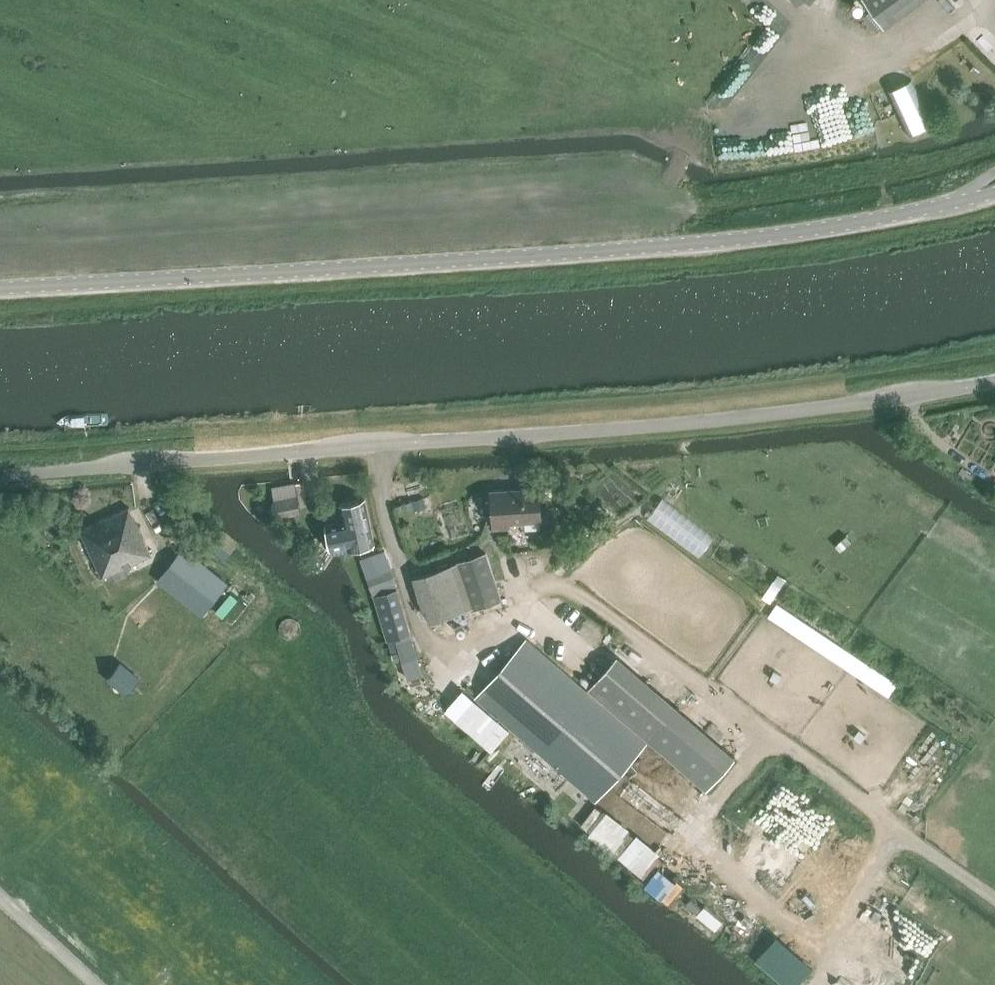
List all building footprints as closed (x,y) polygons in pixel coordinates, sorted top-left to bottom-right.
[(885,24),(920,0),(868,0),(885,24)] [(508,522),(542,520),(540,487),(491,490),(493,529),(509,528),(508,522)] [(302,513),(298,495),(275,499),(278,518),(302,513)] [(425,496),(414,500),(416,508),(427,505),(425,496)] [(664,496),(648,517),(700,555),(716,534),(664,496)] [(332,550),(349,547),(349,548),(375,543),(365,498),(340,503),(343,522),(327,525),(332,550)] [(415,508),(413,500),(405,502),(407,510),(415,508)] [(103,577),(151,554),(141,531),(129,508),(81,530),(85,539),(76,543),(94,580),(103,576),(103,577)] [(230,550),(237,541),(223,531),(217,540),(230,550)] [(203,615),(228,583),(183,547),(158,579),(203,615)] [(372,590),(396,581),(385,550),(361,559),(372,590)] [(457,562),(452,564),(413,576),(427,622),(472,608),(472,609),(488,605),(502,600),(487,553),(457,562)] [(778,573),(766,595),(774,599),(786,577),(778,573)] [(412,633),(398,587),(374,595),(388,641),(412,633)] [(398,643),(409,677),(423,673),(413,638),(398,643)] [(621,772),(647,743),(526,638),(475,697),(596,801),(621,772)] [(588,687),(647,738),(677,704),(618,652),(588,687)] [(126,694),(139,678),(121,663),(107,678),(126,694)] [(723,747),(723,746),(723,740),(721,735),(718,731),(715,726),(707,721),(700,719),(696,718),(691,719),(686,720),(680,722),(675,726),(672,731),(669,735),(668,740),(667,746),(667,750),(668,756),(671,761),(674,765),(678,769),(682,772),(687,774),(693,774),(699,774),(705,773),(710,770),(714,767),(718,763),(721,758),(723,752),(723,747)] [(806,862),(832,819),(799,799),(791,813),(811,825),(794,854),(806,862)] [(643,875),(661,851),(601,804),(582,828),(643,875)] [(705,903),(698,913),(718,927),(725,918),(705,903)]
